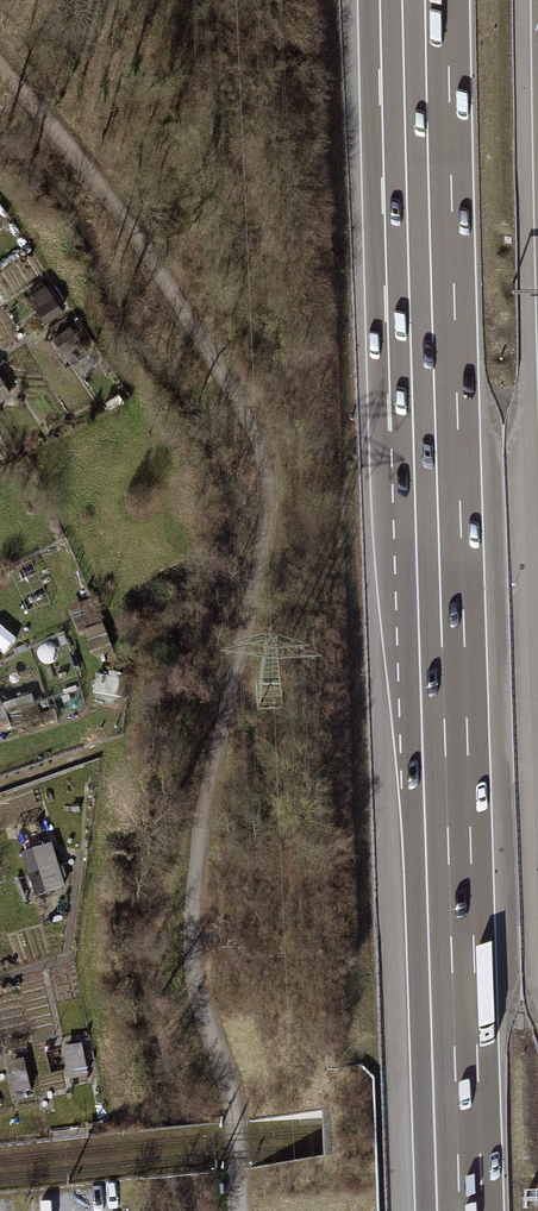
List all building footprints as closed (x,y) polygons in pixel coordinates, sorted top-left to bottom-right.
[(39,885),(63,880),(55,844),(31,849),(39,885)]
